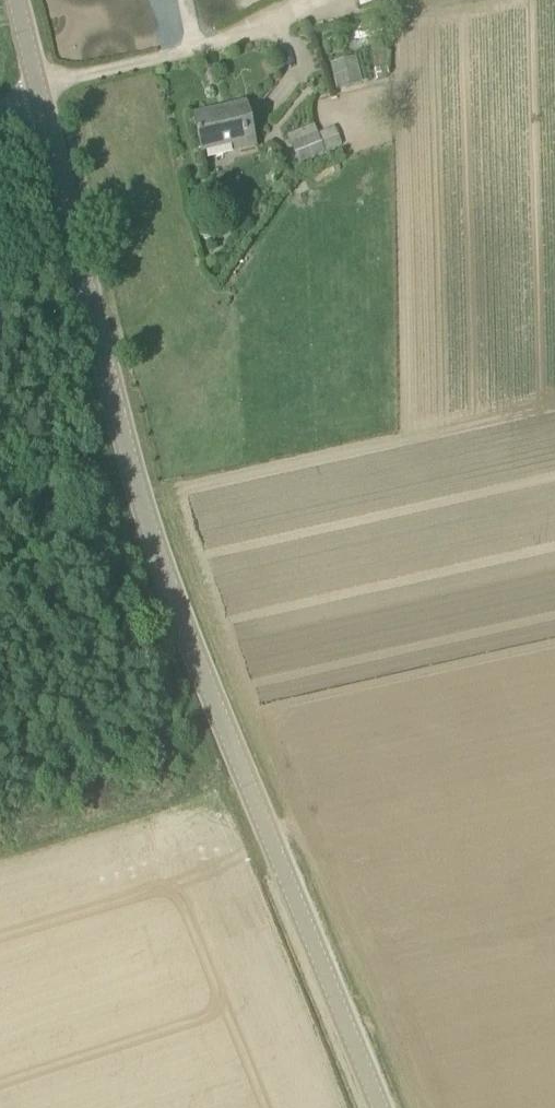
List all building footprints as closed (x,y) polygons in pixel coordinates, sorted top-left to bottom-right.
[(331,63),(338,87),(363,80),(357,56),(331,63)] [(257,150),(254,140),(246,104),(194,116),(202,152),(232,146),(234,155),(257,150)] [(335,128),(291,146),(299,165),(343,147),(335,128)]
